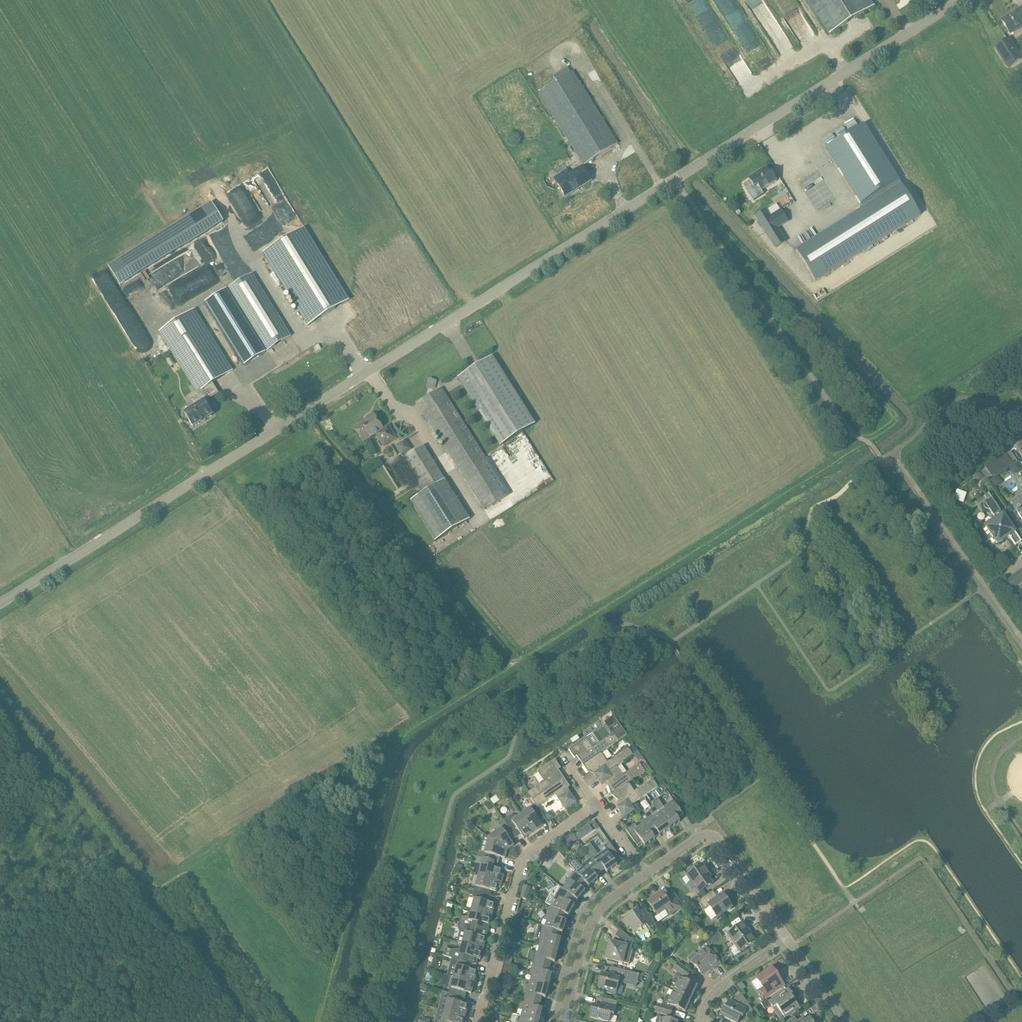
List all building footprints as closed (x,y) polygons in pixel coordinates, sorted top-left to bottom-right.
[(871,0),(808,0),(830,34),(874,6),(871,0)] [(1002,21),(1009,33),(1021,25),(1021,8),(1002,21)] [(995,48),(1008,68),(1021,59),(1009,39),(995,48)] [(618,144),(572,71),(538,92),(584,166),(618,144)] [(863,209),(796,251),(815,281),(921,215),(864,124),(826,148),(863,209)] [(569,176),(557,183),(566,197),(591,181),(582,166),(569,175),(569,176)] [(771,175),(767,168),(749,180),(753,187),(756,185),(760,192),(777,181),(773,173),(771,175)] [(272,170),(230,187),(241,214),(276,200),(272,192),(280,189),(272,170)] [(211,203),(109,266),(121,285),(223,222),(211,203)] [(781,210),(771,217),(766,210),(756,216),(767,234),(788,221),(781,210)] [(349,300),(304,228),(263,254),(308,326),(349,300)] [(158,292),(205,261),(198,249),(150,280),(158,292)] [(286,328),(252,274),(229,289),(267,351),(291,336),(286,328)] [(227,290),(206,303),(245,365),(265,352),(227,290)] [(195,309),(160,332),(171,350),(197,392),(202,389),(202,390),(214,382),(233,370),(206,327),(195,309)] [(535,424),(493,357),(458,378),(501,445),(535,424)] [(430,384),(423,388),(425,390),(431,399),(439,393),(439,394),(441,393),(443,396),(449,392),(455,388),(456,390),(448,376),(444,379),(442,376),(439,378),(439,379),(430,384)] [(212,417),(204,403),(184,415),(193,429),(212,417)] [(383,429),(374,415),(354,428),(364,442),(375,435),(384,448),(398,439),(389,425),(383,429)] [(462,421),(438,436),(484,509),(490,506),(491,507),(508,495),(462,421)] [(400,442),(395,446),(402,456),(412,449),(409,444),(404,447),(400,442)] [(425,449),(403,462),(423,494),(444,480),(425,449)] [(1012,464),(1006,455),(986,468),(991,476),(992,477),(1012,464)] [(985,468),(982,470),(987,479),(991,476),(986,468),(985,468)] [(973,477),(976,481),(982,477),(980,472),(978,474),(973,477)] [(423,494),(410,502),(435,542),(470,519),(445,480),(444,480),(423,494)] [(965,502),(969,493),(959,489),(955,498),(965,502)] [(1012,503),(1017,511),(1021,519),(1021,496),(1012,503)] [(996,519),(986,526),(992,535),(997,543),(1009,536),(1016,546),(1021,542),(1016,533),(1003,514),(1003,515),(1000,510),(1001,510),(992,498),(991,499),(990,499),(989,499),(988,499),(987,499),(986,499),(986,500),(985,500),(984,501),(984,502),(983,503),(983,504),(983,505),(984,506),(984,507),(985,508),(986,508),(986,509),(987,509),(988,509),(989,509),(993,515),(994,515),(996,519)] [(1018,584),(1013,577),(1007,581),(1012,588),(1018,584)] [(611,725),(617,721),(614,716),(608,721),(611,725)] [(622,727),(621,727),(614,731),(614,733),(593,748),(586,738),(569,750),(575,758),(577,757),(583,765),(619,741),(627,735),(622,727)] [(619,741),(583,765),(589,773),(592,771),(598,780),(634,755),(631,751),(628,747),(608,761),(602,753),(619,741)] [(634,755),(598,780),(601,785),(606,782),(611,795),(645,771),(642,766),(640,764),(623,775),(617,767),(634,755)] [(527,793),(533,800),(564,778),(558,770),(561,768),(555,760),(538,772),(544,781),(527,793)] [(647,763),(642,766),(645,771),(650,768),(647,763)] [(645,771),(611,795),(622,804),(617,807),(620,812),(631,805),(658,786),(653,779),(635,792),(629,783),(645,771)] [(533,800),(535,805),(538,807),(555,795),(565,810),(576,802),(567,788),(570,786),(564,778),(533,800)] [(504,793),(504,797),(506,799),(509,800),(512,798),(512,794),(510,791),(507,791),(504,793)] [(680,822),(678,819),(683,815),(677,807),(674,801),(664,808),(658,798),(652,803),(653,805),(670,829),(677,824),(680,822)] [(531,809),(522,815),(534,832),(543,826),(540,822),(545,818),(542,813),(540,810),(538,807),(538,808),(535,805),(530,808),(531,809)] [(634,809),(631,805),(620,812),(624,818),(635,810),(634,809)] [(650,812),(641,818),(653,836),(658,833),(660,836),(670,829),(653,805),(650,812)] [(550,811),(545,815),(549,821),(554,817),(550,811)] [(509,816),(504,820),(514,834),(518,831),(524,839),(534,832),(522,815),(513,821),(509,816)] [(655,839),(653,836),(641,818),(640,818),(644,824),(638,828),(635,824),(626,830),(636,845),(641,841),(645,846),(655,839)] [(502,829),(489,837),(507,850),(514,845),(509,837),(514,834),(504,820),(499,824),(502,829)] [(589,825),(575,835),(579,841),(593,831),(589,825)] [(576,838),(573,833),(565,839),(569,844),(576,838)] [(480,851),(478,857),(494,862),(496,856),(505,859),(507,850),(489,837),(485,853),(480,851)] [(582,847),(591,859),(600,873),(605,870),(607,873),(617,865),(616,863),(621,859),(610,843),(604,846),(607,850),(599,856),(589,842),(582,847)] [(482,865),(479,876),(499,881),(502,870),(493,867),(494,862),(478,857),(476,864),(482,865)] [(598,879),(596,877),(600,873),(591,859),(581,867),(582,869),(577,873),(589,887),(598,879)] [(711,877),(703,864),(698,867),(698,866),(696,868),(696,869),(687,875),(693,883),(700,893),(703,891),(713,884),(709,879),(711,877)] [(589,887),(577,873),(575,871),(566,883),(567,884),(563,889),(575,899),(578,901),(585,891),(583,889),(586,885),(589,887)] [(476,886),(474,892),(490,897),(492,891),(496,892),(499,881),(479,876),(476,886)] [(571,904),(575,899),(563,889),(561,888),(554,900),(556,901),(552,907),(565,915),(569,917),(575,906),(571,904)] [(700,893),(697,895),(701,900),(707,896),(703,891),(700,893)] [(475,899),(472,910),(492,915),(495,904),(489,902),(490,897),(474,892),(472,899),(475,899)] [(666,898),(662,893),(648,902),(658,916),(665,910),(669,916),(681,907),(672,894),(666,898)] [(714,898),(711,893),(707,896),(701,900),(698,902),(704,910),(709,906),(717,918),(724,913),(732,907),(723,893),(717,897),(717,896),(714,898)] [(687,898),(683,897),(680,900),(679,904),(681,907),(685,908),(689,905),(689,901),(687,898)] [(565,915),(552,907),(550,906),(545,920),(547,921),(545,927),(543,926),(552,929),(563,933),(567,922),(563,921),(565,915)] [(650,917),(645,909),(644,909),(646,912),(640,915),(637,911),(623,921),(628,928),(630,927),(635,934),(647,926),(649,929),(656,925),(650,917)] [(492,915),(472,910),(470,915),(460,918),(459,924),(467,926),(483,931),(485,925),(489,926),(492,915)] [(741,953),(756,942),(743,923),(727,934),(736,945),(732,948),(732,951),(736,956),(741,953)] [(457,942),(463,943),(483,949),(486,938),(482,936),(483,931),(467,926),(459,924),(458,928),(460,931),(457,942)] [(563,934),(563,933),(552,929),(543,926),(540,925),(539,925),(535,938),(542,940),(540,946),(558,951),(561,939),(558,938),(559,932),(563,934)] [(620,930),(615,936),(617,937),(616,943),(610,942),(605,959),(629,965),(633,949),(632,949),(634,941),(620,930)] [(711,937),(705,941),(709,946),(715,943),(711,937)] [(483,949),(463,943),(462,949),(452,950),(450,958),(458,960),(474,964),(476,959),(480,960),(483,949)] [(558,951),(540,946),(538,953),(536,952),(533,963),(550,968),(551,962),(555,963),(558,951)] [(713,955),(706,947),(701,951),(702,952),(691,962),(703,975),(713,966),(714,967),(720,963),(713,955)] [(676,951),(671,948),(667,954),(671,957),(676,951)] [(457,966),(454,977),(474,982),(477,971),(473,970),(474,964),(458,960),(456,966),(457,966)] [(550,968),(533,963),(531,974),(532,975),(531,981),(549,986),(552,974),(548,974),(550,968)] [(677,985),(674,991),(691,999),(697,986),(685,981),(686,979),(691,972),(679,963),(674,970),(677,972),(673,983),(677,985)] [(631,972),(611,967),(609,976),(601,974),(598,988),(608,990),(607,993),(616,995),(620,979),(629,981),(631,972)] [(785,987),(777,976),(778,973),(775,969),(773,969),(772,968),(757,979),(763,987),(760,989),(767,999),(779,991),(785,987)] [(451,988),(449,994),(465,998),(467,992),(471,993),(474,982),(454,977),(445,974),(444,979),(446,987),(451,988)] [(549,986),(531,981),(529,988),(527,987),(524,999),(541,1003),(542,997),(545,998),(549,986)] [(498,985),(496,991),(503,993),(505,986),(498,985)] [(780,994),(769,1002),(771,1005),(773,1008),(777,1006),(785,1017),(791,1013),(800,1007),(791,996),(793,995),(788,988),(780,994)] [(685,1012),(691,999),(674,991),(671,997),(667,995),(662,1005),(658,1005),(656,1012),(670,1016),(673,1008),(674,1006),(685,1012)] [(465,998),(449,994),(447,1000),(448,1000),(445,1011),(465,1016),(468,1005),(457,1002),(458,996),(465,998)] [(741,994),(731,1002),(729,1001),(725,1008),(724,1007),(720,1015),(734,1021),(739,1021),(741,1017),(743,1017),(745,1013),(747,1016),(754,1011),(741,994)] [(602,998),(600,1007),(593,1005),(590,1017),(600,1020),(609,1021),(610,1021),(612,1015),(614,1016),(618,1002),(602,998)] [(523,1010),(521,1017),(539,1021),(543,1010),(539,1009),(541,1003),(524,999),(521,1010),(523,1010)] [(445,1011),(442,1021),(464,1021),(465,1016),(445,1011)]
